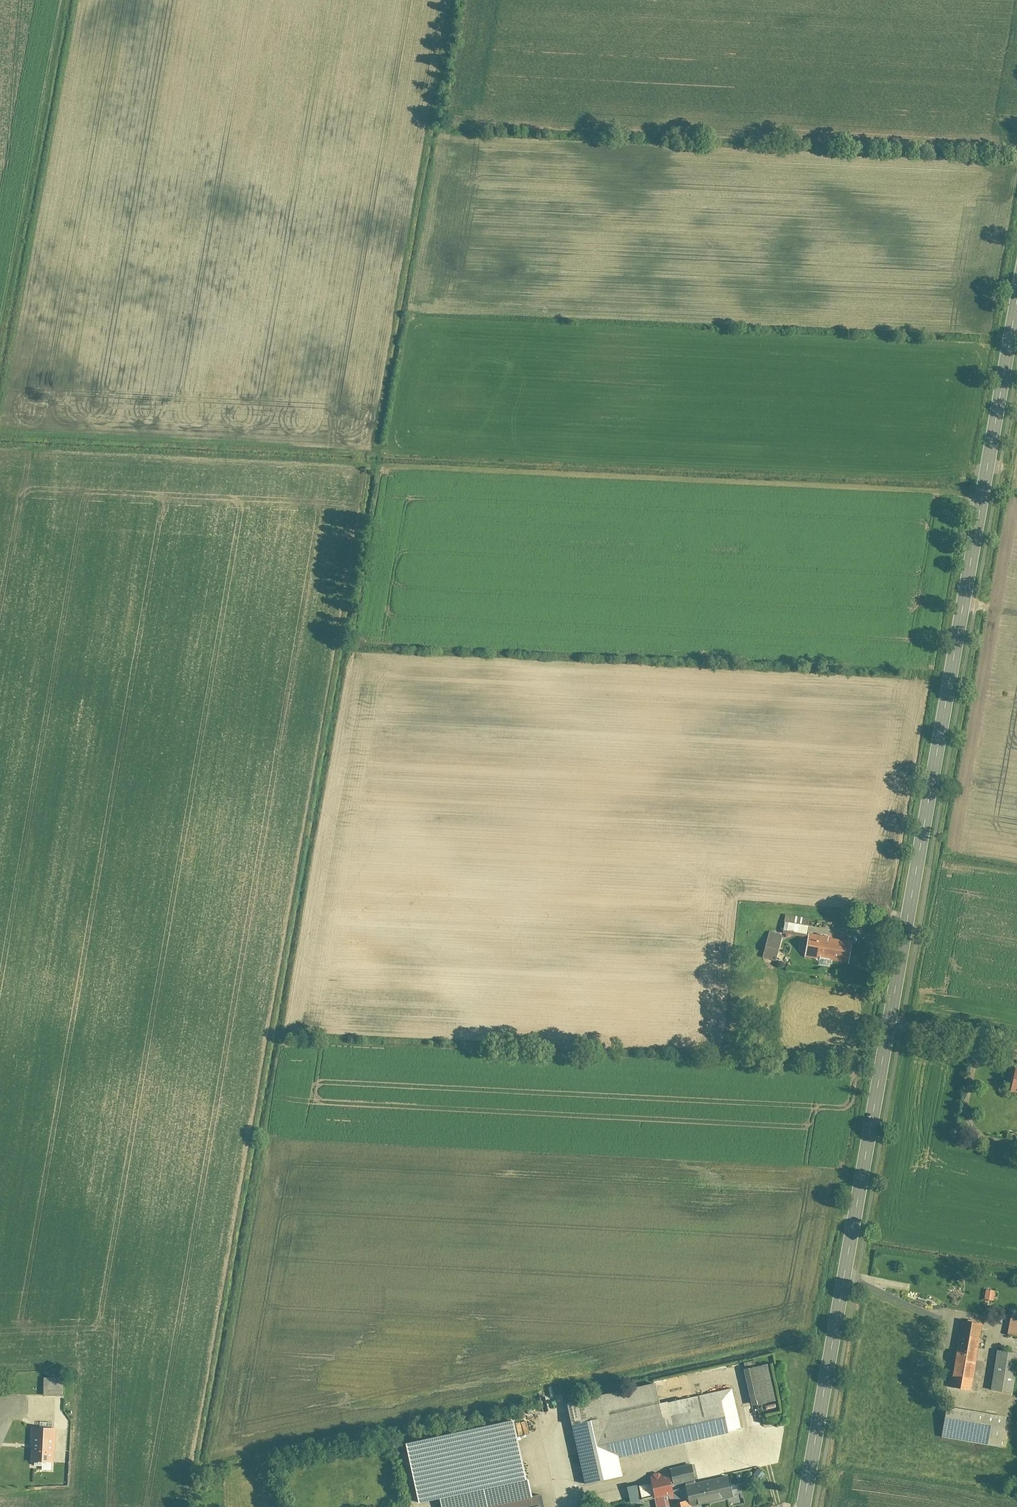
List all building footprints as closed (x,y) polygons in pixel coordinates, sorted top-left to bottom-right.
[(788,916),(784,934),(807,938),(810,920),(788,916)] [(767,934),(763,958),(777,961),(782,937),(767,934)] [(809,937),(806,957),(853,965),(857,945),(809,937)] [(1001,1292),(1016,1295),(1016,1286),(1002,1283),(1001,1292)] [(1013,1310),(1008,1338),(1016,1340),(1016,1311),(1013,1310)] [(961,1323),(949,1388),(972,1392),(984,1327),(961,1323)] [(992,1391),(1013,1395),(1016,1373),(1016,1357),(999,1353),(992,1391)] [(746,1374),(755,1409),(778,1403),(770,1368),(746,1374)] [(627,1477),(623,1461),(741,1432),(731,1389),(663,1406),(658,1385),(568,1407),(588,1486),(627,1477)] [(949,1408),(944,1440),(1002,1450),(1008,1418),(949,1408)] [(439,1499),(525,1480),(513,1421),(406,1444),(419,1503),(439,1499)] [(31,1429),(30,1464),(54,1464),(55,1430),(31,1429)] [(655,1501),(656,1506),(699,1506),(740,1499),(735,1478),(696,1486),(692,1465),(666,1470),(667,1474),(650,1477),(651,1483),(636,1486),(640,1504),(655,1501)] [(528,1480),(525,1480),(439,1499),(441,1506),(492,1506),(531,1498),(528,1480)] [(541,1496),(531,1498),(492,1506),(543,1506),(541,1496)]
